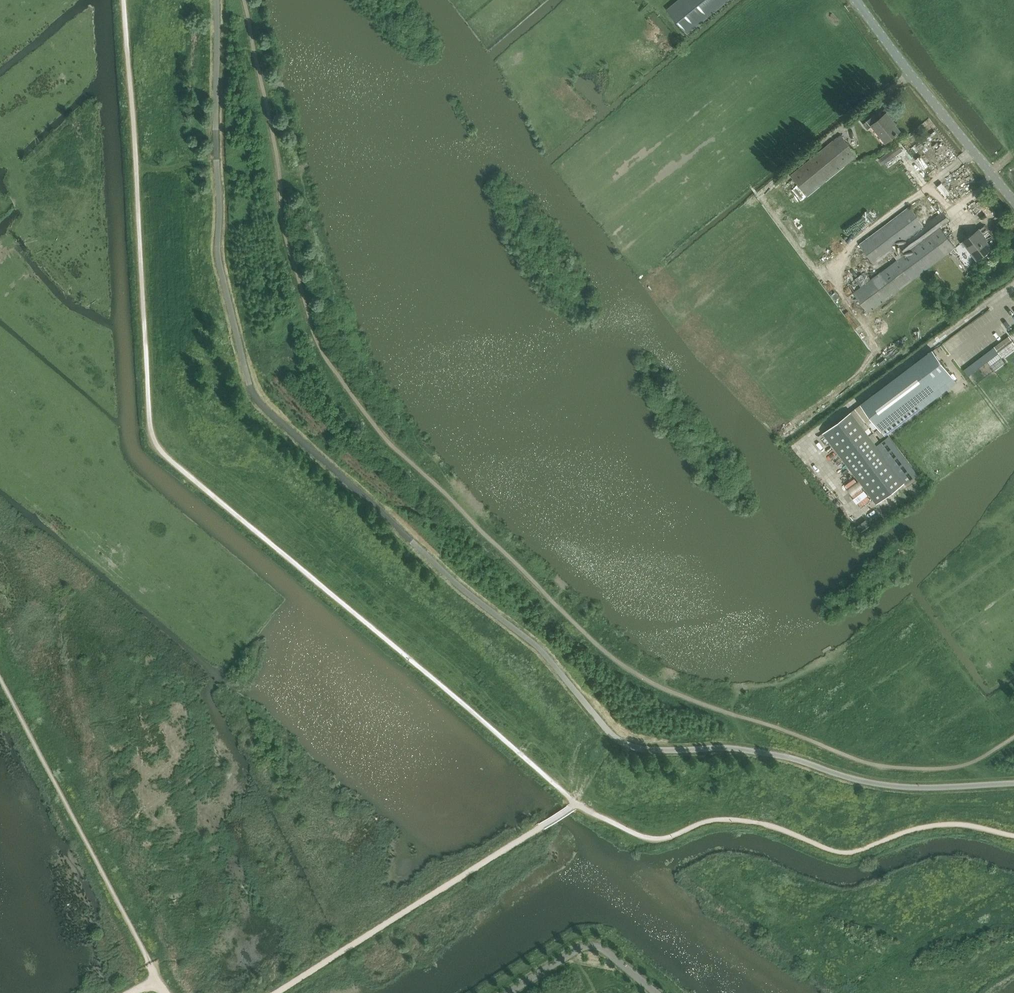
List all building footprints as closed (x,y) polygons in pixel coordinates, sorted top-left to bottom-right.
[(668,9),(688,33),(729,0),(679,0),(668,9)] [(887,142),(901,131),(887,113),(878,120),(874,115),(864,124),(868,129),(873,125),(887,142)] [(808,196),(858,155),(841,135),(791,176),(808,196)] [(891,251),(899,245),(925,226),(910,207),(860,245),(875,265),(892,252),(891,251)] [(899,245),(906,254),(941,227),(950,220),(944,212),(925,226),(899,245)] [(977,260),(993,248),(988,241),(994,237),(986,225),(980,230),(963,242),(977,260)] [(862,286),(854,292),(869,313),(887,300),(915,278),(926,270),(956,247),(941,227),(906,254),(898,260),(897,260),(871,279),(866,272),(856,279),(862,286)] [(1013,348),(1013,342),(1009,336),(995,347),(1002,357),(1013,348)] [(933,350),(892,381),(861,404),(879,428),(951,374),(933,350)] [(905,482),(852,411),(823,433),(877,504),(905,482)]
